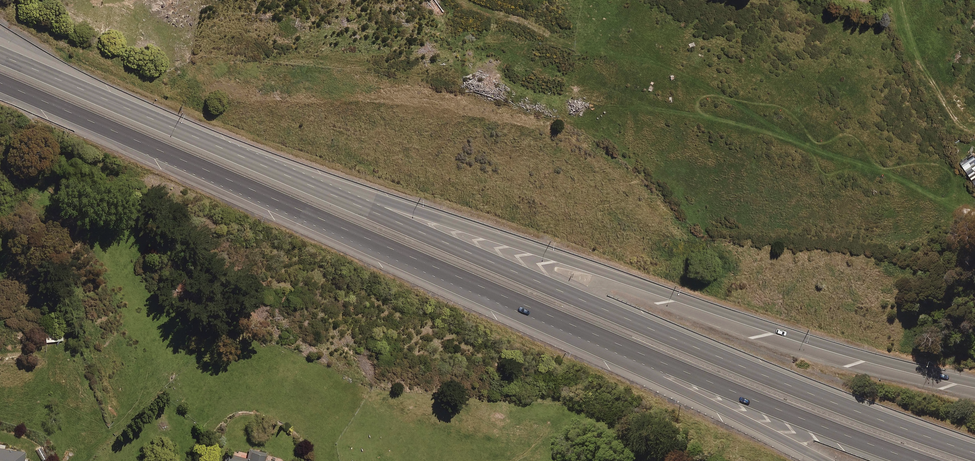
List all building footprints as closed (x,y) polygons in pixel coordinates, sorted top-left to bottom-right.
[(972,155),(959,164),(974,187),(974,160),(972,155)] [(64,342),(63,338),(68,337),(68,332),(46,333),(46,343),(64,342)] [(26,452),(0,449),(0,460),(25,460),(26,452)] [(266,454),(250,450),(247,460),(228,455),(227,460),(264,460),(266,454)]
